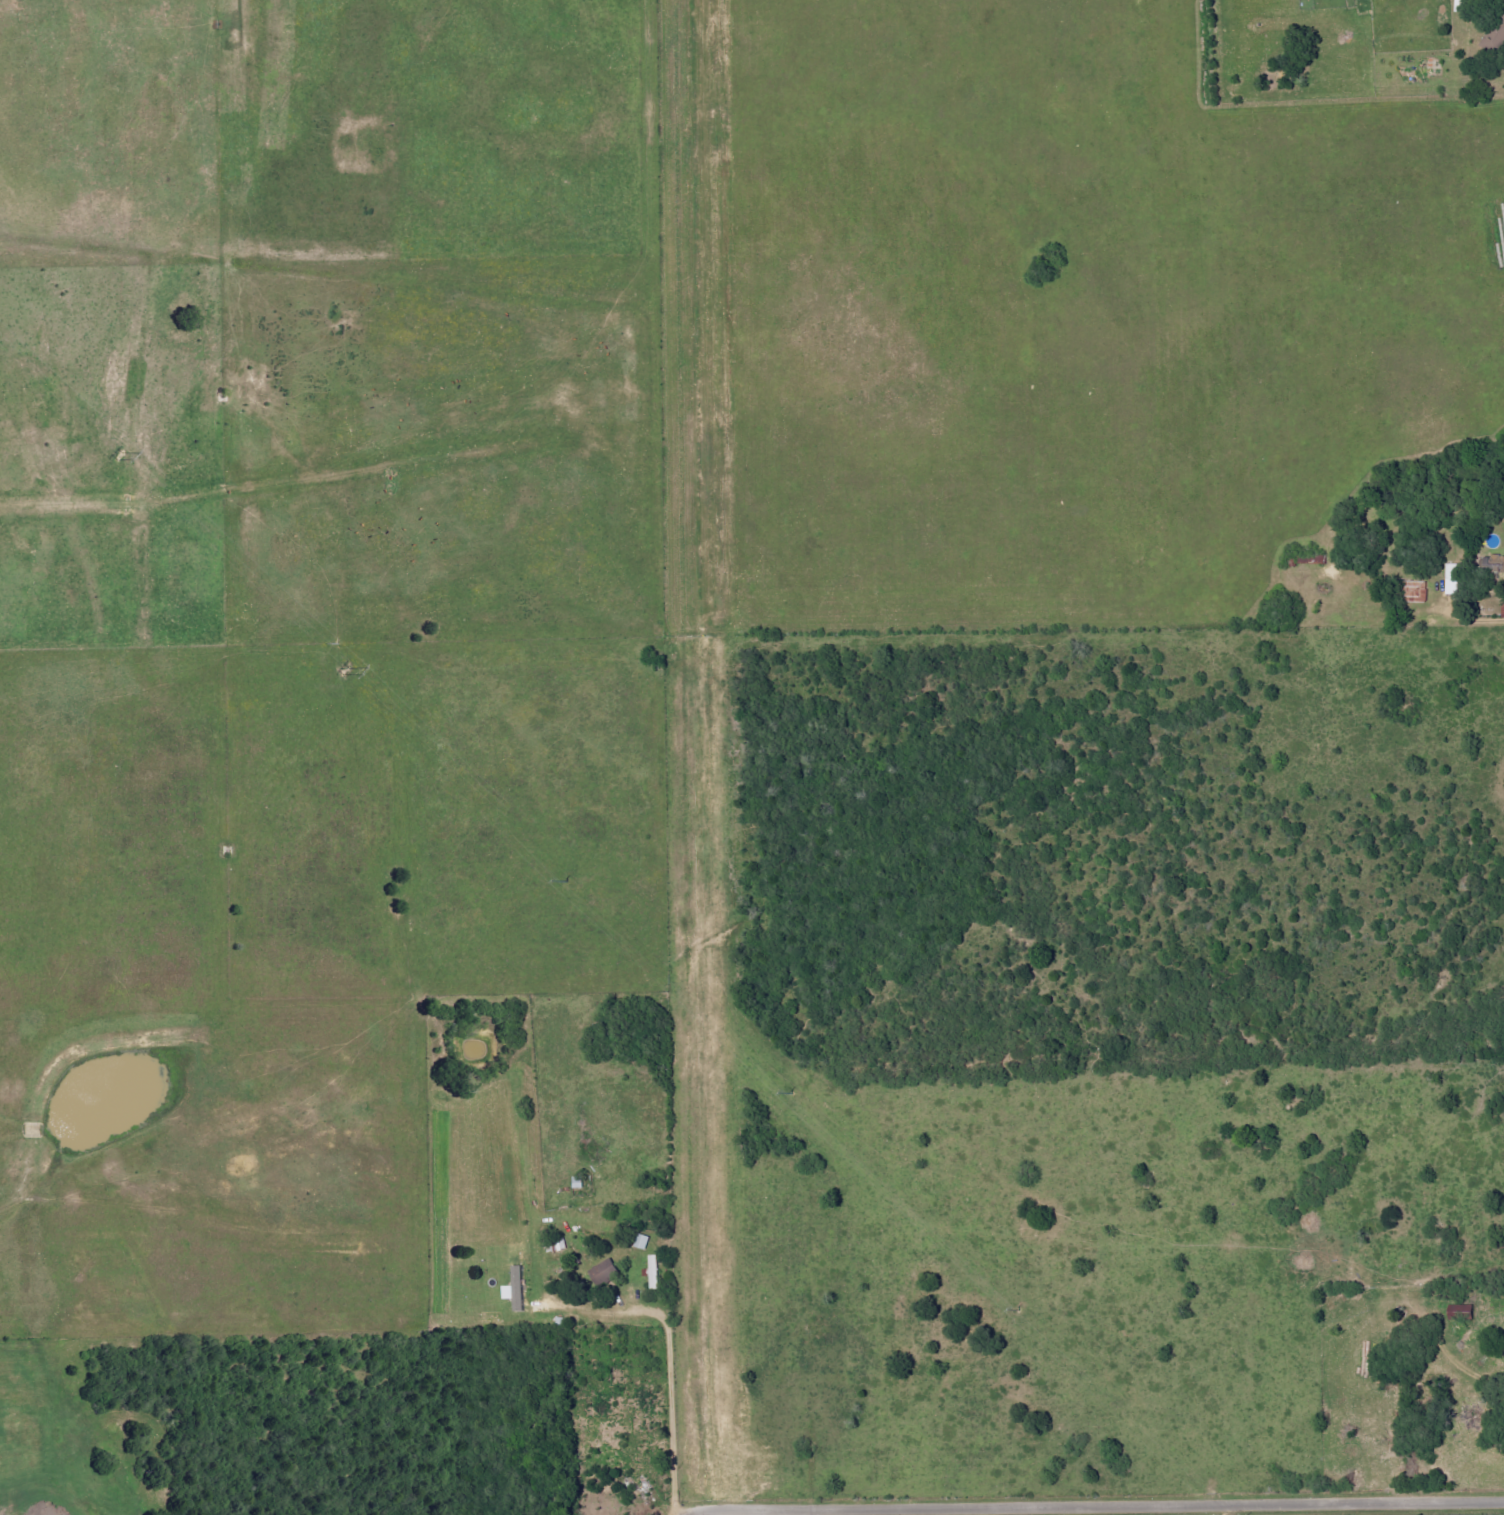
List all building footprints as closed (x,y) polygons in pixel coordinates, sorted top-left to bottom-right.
[(1499,58),(1503,50),(1503,10),(1481,46),(1499,58)] [(1486,557),(1486,578),(1503,578),(1503,557),(1486,557)] [(1447,564),(1448,595),(1459,594),(1458,564),(1447,564)] [(584,1188),(584,1177),(574,1178),(575,1188),(584,1188)] [(651,1236),(640,1234),(637,1248),(648,1250),(651,1236)] [(651,1255),(652,1289),(661,1289),(660,1255),(651,1255)] [(590,1271),(599,1287),(621,1274),(612,1259),(590,1271)] [(524,1266),(514,1266),(515,1286),(504,1286),(505,1299),(515,1299),(515,1312),(525,1312),(524,1266)]
